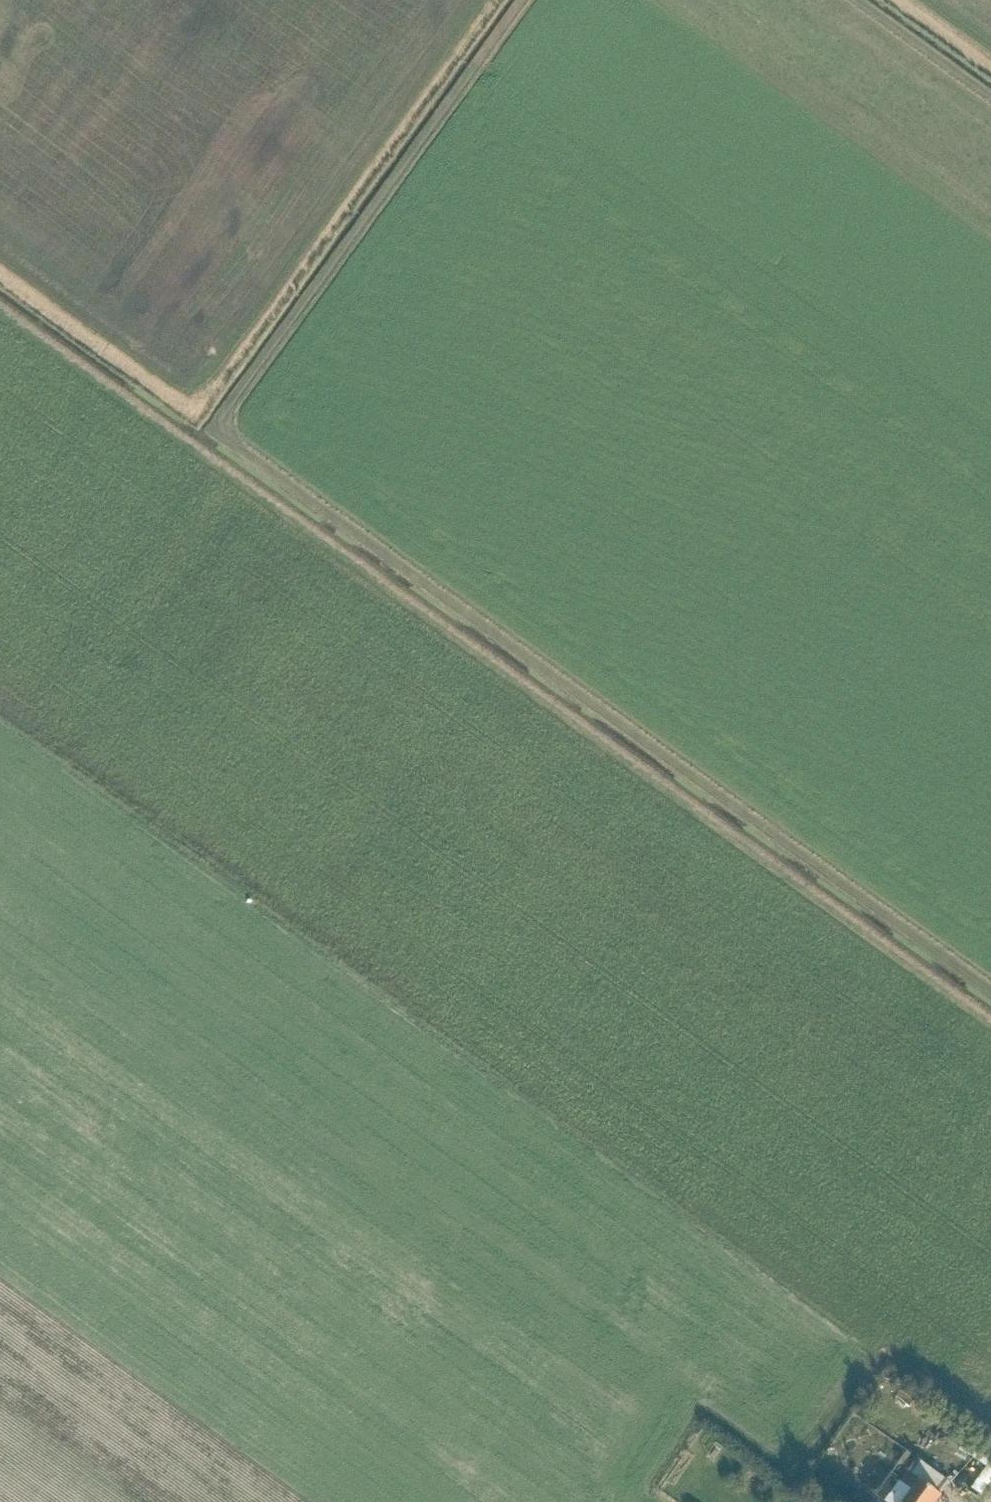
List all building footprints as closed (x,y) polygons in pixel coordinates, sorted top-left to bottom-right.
[(716,1444),(706,1457),(714,1463),(723,1449),(716,1444)] [(973,1457),(986,1467),(990,1460),(990,1455),(980,1447),(973,1457)] [(918,1460),(908,1474),(921,1483),(941,1497),(951,1483),(918,1460)] [(888,1501),(939,1501),(942,1498),(941,1497),(921,1483),(908,1474),(901,1484),(888,1501)]
